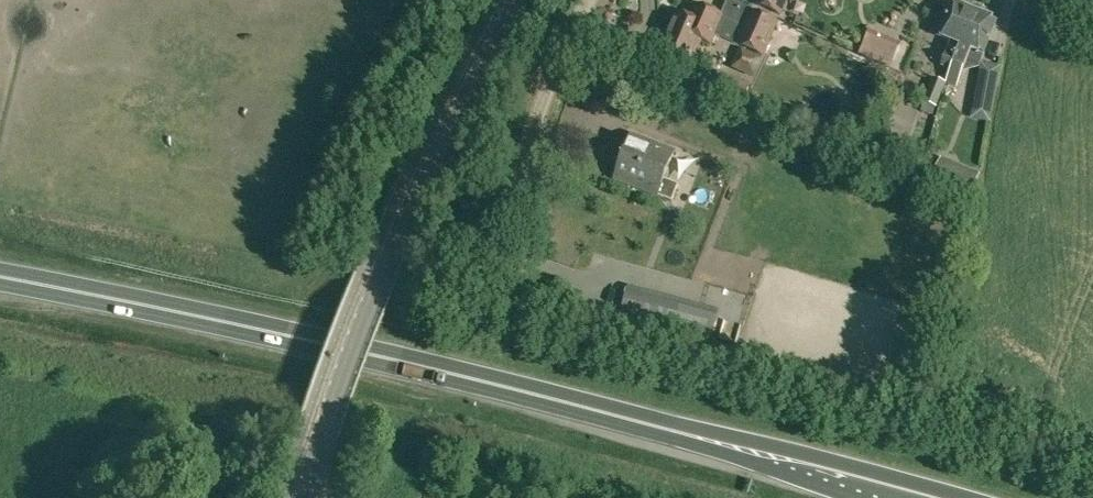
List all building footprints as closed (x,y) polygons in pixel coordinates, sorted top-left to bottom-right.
[(756,4),(781,15),(787,0),(758,0),(756,4)] [(951,69),(974,12),(953,3),(940,36),(951,41),(942,65),(951,69)] [(722,16),(721,16),(697,6),(692,19),(678,13),(668,35),(666,34),(660,48),(662,49),(661,52),(667,55),(667,56),(671,58),(671,57),(680,61),(679,64),(680,68),(691,72),(694,71),(698,63),(696,59),(693,58),(701,40),(710,44),(722,16)] [(753,11),(739,44),(763,55),(777,22),(753,11)] [(974,12),(951,69),(947,80),(957,84),(966,61),(977,65),(982,53),(995,20),(974,12)] [(899,45),(869,32),(862,48),(859,54),(890,67),(893,61),(899,45)] [(719,70),(710,91),(742,105),(751,85),(719,70)] [(938,108),(947,83),(933,77),(923,102),(938,108)] [(980,84),(977,96),(992,100),(995,87),(980,84)] [(675,151),(633,134),(615,179),(657,196),(658,195),(672,201),(679,184),(664,178),(675,151)] [(943,160),(933,184),(970,199),(980,175),(943,160)] [(921,167),(906,161),(900,173),(915,179),(921,167)] [(628,286),(621,313),(638,317),(645,290),(628,286)] [(696,333),(713,337),(720,310),(703,306),(696,333)]
